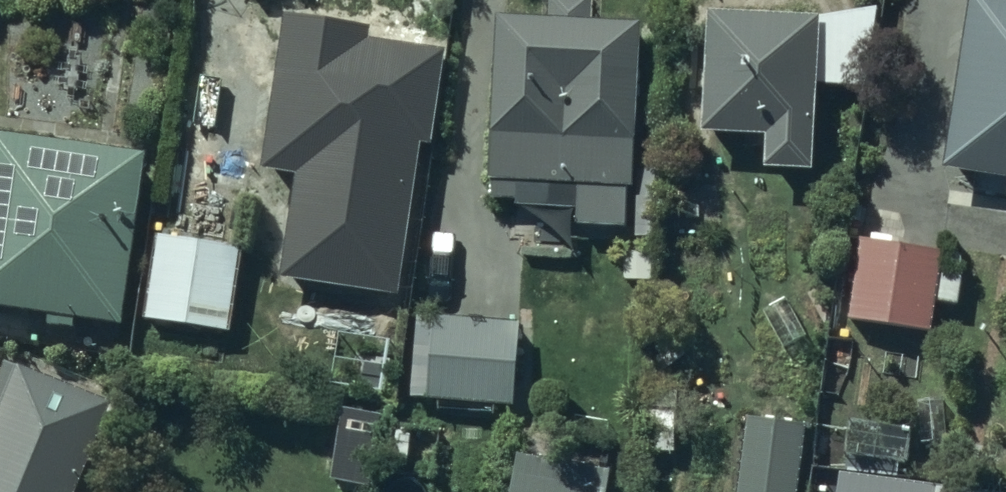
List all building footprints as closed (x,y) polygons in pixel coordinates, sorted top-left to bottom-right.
[(949,177),(1005,177),(1005,0),(947,0),(949,177)] [(696,154),(835,149),(830,14),(691,19),(696,154)] [(369,28),(285,16),(260,165),(295,171),(279,275),(403,293),(441,46),(369,36),(369,28)] [(638,23),(517,25),(520,273),(608,272),(607,216),(641,216),(638,23)] [(0,144),(0,321),(123,339),(147,165),(0,144)] [(242,247),(157,235),(146,315),(230,327),(242,247)] [(941,252),(861,238),(848,314),(929,328),(941,252)] [(522,320),(435,317),(432,400),(518,404),(522,320)] [(390,364),(364,358),(358,385),(384,391),(390,364)] [(107,398),(15,362),(0,400),(0,491),(71,491),(107,398)] [(384,414),(340,406),(328,479),(372,488),(384,414)] [(749,419),(741,491),(797,491),(805,426),(749,419)] [(520,456),(514,491),(612,491),(615,472),(520,456)] [(840,473),(837,491),(993,491),(840,473)]
